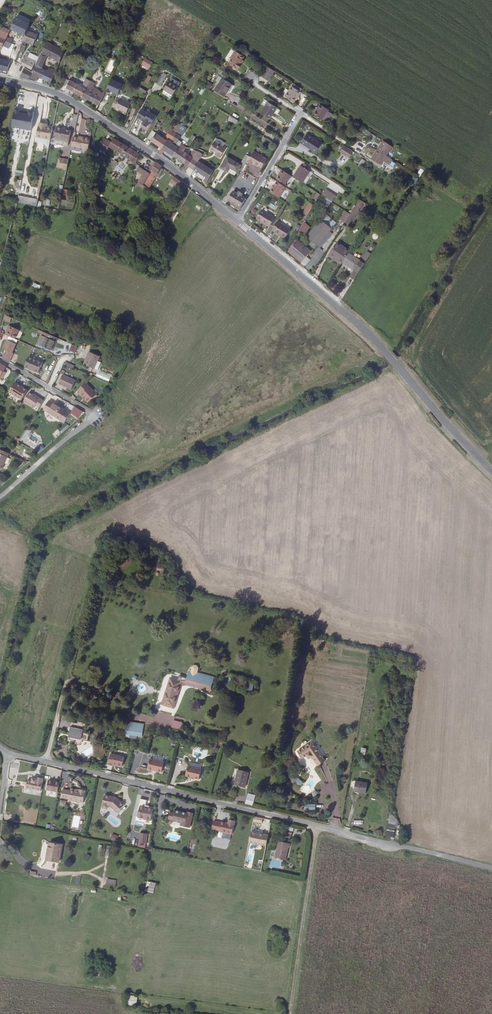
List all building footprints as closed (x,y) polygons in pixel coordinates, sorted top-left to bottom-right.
[(40,30),(28,26),(27,31),(38,35),(40,30)] [(38,35),(27,31),(24,40),(34,44),(38,35)] [(61,61),(64,52),(46,44),(33,71),(31,76),(33,77),(31,81),(37,83),(40,77),(52,82),(56,71),(52,70),(51,70),(48,69),(47,70),(46,69),(45,70),(42,69),(48,56),(61,61)] [(236,52),(232,58),(233,59),(229,64),(238,69),(241,64),(240,63),(244,57),(236,52)] [(23,66),(25,67),(25,69),(32,72),(33,71),(37,60),(35,59),(34,60),(28,58),(26,57),(23,66)] [(11,61),(0,58),(0,69),(7,71),(11,61)] [(144,58),(141,66),(149,70),(152,62),(144,58)] [(123,75),(127,69),(118,64),(115,71),(123,75)] [(267,81),(273,72),(266,67),(260,77),(267,81)] [(33,77),(31,76),(33,71),(32,72),(25,69),(22,77),(31,81),(33,77)] [(83,96),(87,88),(90,80),(86,78),(82,86),(71,80),(67,88),(83,96)] [(225,96),(232,84),(223,79),(215,91),(225,96)] [(123,85),(112,80),(105,93),(109,95),(110,92),(118,96),(123,85)] [(174,98),(181,87),(171,82),(165,92),(174,98)] [(301,94),(303,90),(295,86),(293,88),(292,88),(286,99),(295,104),(297,100),(299,97),(300,98),(302,94),(301,94)] [(83,96),(99,105),(104,94),(101,93),(100,95),(87,88),(83,96)] [(131,103),(120,98),(119,100),(116,107),(123,111),(127,112),(131,103)] [(269,119),(276,108),(268,103),(261,114),(269,119)] [(335,114),(336,112),(325,104),(323,107),(335,114)] [(328,124),(335,114),(323,107),(321,106),(315,116),(328,124)] [(148,114),(142,110),(137,118),(144,122),(142,125),(147,129),(150,124),(151,126),(157,117),(149,112),(148,114)] [(27,126),(25,133),(29,134),(32,118),(28,118),(29,117),(17,114),(15,124),(27,126)] [(74,130),(77,115),(72,114),(68,129),(74,130)] [(227,120),(236,124),(238,120),(229,116),(227,120)] [(35,137),(50,139),(52,128),(46,127),(43,126),(44,124),(38,123),(35,137)] [(62,129),(56,128),(54,139),(68,143),(70,131),(62,129)] [(167,135),(169,136),(174,139),(178,132),(175,130),(171,128),(167,135)] [(149,139),(162,148),(167,139),(154,130),(149,139)] [(178,132),(174,139),(179,141),(182,134),(178,132)] [(301,144),(316,154),(322,144),(307,135),(301,144)] [(80,140),(72,138),(70,147),(82,151),(85,141),(80,140)] [(101,154),(106,146),(132,164),(138,155),(111,138),(108,143),(100,138),(94,149),(101,154)] [(162,154),(165,150),(173,156),(179,145),(178,144),(178,145),(167,139),(162,148),(159,153),(162,154)] [(222,157),(228,148),(216,142),(212,149),(218,153),(218,155),(222,157)] [(393,147),(384,142),(379,151),(387,156),(393,147)] [(182,166),(180,170),(184,172),(188,166),(195,157),(185,150),(187,146),(181,143),(179,145),(173,156),(185,164),(183,167),(182,166)] [(350,158),(354,152),(345,146),(341,152),(350,158)] [(199,150),(197,152),(195,157),(188,166),(194,170),(200,160),(205,154),(199,150)] [(381,166),(387,156),(379,151),(372,160),(381,166)] [(268,160),(255,152),(251,158),(249,163),(253,166),(254,165),(258,168),(259,167),(263,169),(268,160)] [(249,156),(243,165),(246,167),(249,163),(251,158),(249,156)] [(229,172),(236,176),(241,166),(228,158),(222,168),(228,172),(229,172)] [(114,160),(110,167),(120,173),(126,164),(121,160),(119,163),(114,160)] [(206,178),(204,181),(206,183),(216,168),(210,164),(209,166),(200,160),(194,170),(206,178)] [(154,162),(151,161),(144,171),(146,173),(149,169),(154,162)] [(160,165),(154,162),(149,169),(154,173),(157,169),(159,167),(160,165)] [(301,167),(294,178),(303,183),(310,172),(301,167)] [(140,169),(133,179),(136,181),(139,183),(146,173),(144,171),(140,169)] [(149,169),(146,173),(139,183),(144,186),(145,187),(153,175),(155,177),(159,171),(157,169),(154,173),(149,169)] [(399,177),(401,173),(394,169),(392,172),(399,177)] [(287,185),(292,176),(283,171),(280,174),(281,175),(278,180),(287,185)] [(414,176),(409,184),(413,187),(418,179),(414,176)] [(275,187),(273,190),(271,194),(280,199),(287,188),(278,182),(275,187)] [(234,193),(226,204),(237,213),(245,202),(242,200),(245,195),(241,192),(238,196),(234,193)] [(334,192),(329,200),(338,205),(342,198),(334,192)] [(30,196),(16,193),(15,200),(28,203),(30,196)] [(307,216),(314,205),(309,203),(303,213),(307,216)] [(168,217),(170,213),(164,208),(161,212),(168,217)] [(266,226),(267,225),(270,227),(275,219),(261,210),(255,220),(266,226)] [(357,218),(352,214),(347,222),(352,226),(357,218)] [(331,230),(320,221),(305,240),(315,249),(331,230)] [(290,231),(277,223),(272,231),(276,233),(275,234),(285,240),(290,231)] [(339,262),(340,261),(343,263),(344,261),(349,253),(351,250),(338,241),(332,250),(338,254),(335,259),(339,262)] [(310,253),(297,242),(291,250),(298,255),(296,258),(302,263),(310,253)] [(332,250),(329,255),(335,259),(338,254),(332,250)] [(361,260),(349,253),(344,261),(355,268),(361,260)] [(14,339),(17,331),(10,328),(7,336),(9,337),(14,339)] [(53,347),(54,348),(58,339),(50,336),(48,340),(41,337),(37,346),(51,352),(53,347)] [(8,353),(5,360),(9,363),(13,354),(12,353),(16,345),(7,341),(3,349),(7,351),(6,352),(8,353)] [(97,362),(94,361),(96,355),(85,351),(83,356),(85,357),(82,364),(94,369),(97,362)] [(43,363),(29,357),(24,367),(38,373),(43,363)] [(71,390),(75,381),(63,375),(59,384),(71,390)] [(98,392),(88,381),(77,390),(80,393),(79,394),(82,397),(84,399),(87,402),(98,392)] [(8,391),(21,400),(27,390),(14,382),(8,391)] [(36,405),(39,407),(44,399),(29,390),(23,400),(35,407),(36,405)] [(64,423),(69,414),(48,401),(42,409),(64,423)] [(78,418),(82,411),(74,406),(70,413),(78,418)] [(2,466),(8,451),(0,447),(0,464),(2,466)] [(182,692),(185,684),(190,685),(213,692),(213,690),(216,691),(217,694),(219,695),(222,695),(224,694),(225,691),(225,688),(222,686),(219,686),(216,688),(214,687),(216,681),(193,675),(191,683),(187,682),(185,681),(183,682),(181,683),(173,681),(166,707),(178,710),(182,692)] [(248,682),(245,690),(251,692),(254,684),(248,682)] [(74,723),(73,728),(86,731),(88,724),(80,722),(80,724),(74,723)] [(130,725),(129,731),(129,732),(128,738),(139,739),(139,737),(144,738),(144,734),(146,725),(130,723),(130,725)] [(86,731),(73,728),(71,736),(73,737),(84,740),(85,734),(86,731)] [(84,740),(73,737),(72,741),(77,742),(79,746),(85,743),(84,740)] [(326,758),(316,744),(298,757),(303,764),(311,758),(314,761),(317,759),(320,763),(326,758)] [(126,758),(111,753),(109,764),(124,767),(126,758)] [(164,773),(166,763),(152,760),(150,770),(164,773)] [(246,782),(249,767),(239,765),(236,779),(246,782)] [(202,770),(189,768),(186,779),(199,782),(202,770)] [(30,777),(30,780),(25,779),(24,787),(39,790),(41,778),(35,777),(35,778),(30,777)] [(294,782),(300,787),(303,783),(297,778),(294,782)] [(57,792),(59,781),(48,780),(46,790),(57,792)] [(365,792),(366,782),(355,780),(354,790),(365,792)] [(77,790),(77,792),(68,790),(68,791),(61,790),(59,797),(66,799),(66,800),(81,803),(83,791),(77,790)] [(121,806),(114,798),(109,797),(107,807),(111,807),(115,812),(121,806)] [(250,805),(252,799),(245,797),(243,804),(250,805)] [(153,807),(140,805),(138,817),(145,818),(144,820),(151,821),(153,807)] [(185,828),(185,826),(189,827),(192,814),(186,813),(186,814),(175,811),(174,814),(169,813),(167,819),(169,821),(172,822),(172,823),(179,824),(179,827),(185,828)] [(75,812),(71,827),(81,829),(82,822),(81,822),(83,814),(75,812)] [(330,823),(339,826),(341,820),(332,817),(330,823)] [(219,828),(219,830),(223,830),(232,832),(233,832),(236,819),(230,818),(229,822),(222,820),(222,821),(215,820),(213,827),(219,828)] [(388,827),(385,836),(392,838),(395,830),(388,827)] [(266,846),(268,834),(251,831),(248,843),(266,846)] [(137,846),(145,848),(148,834),(139,832),(137,846)] [(289,848),(290,845),(279,843),(275,859),(286,861),(288,849),(289,848)] [(57,864),(60,846),(47,844),(44,862),(57,864)] [(145,891),(153,893),(155,883),(147,881),(145,891)] [(128,995),(127,1005),(136,1006),(137,996),(128,995)]
